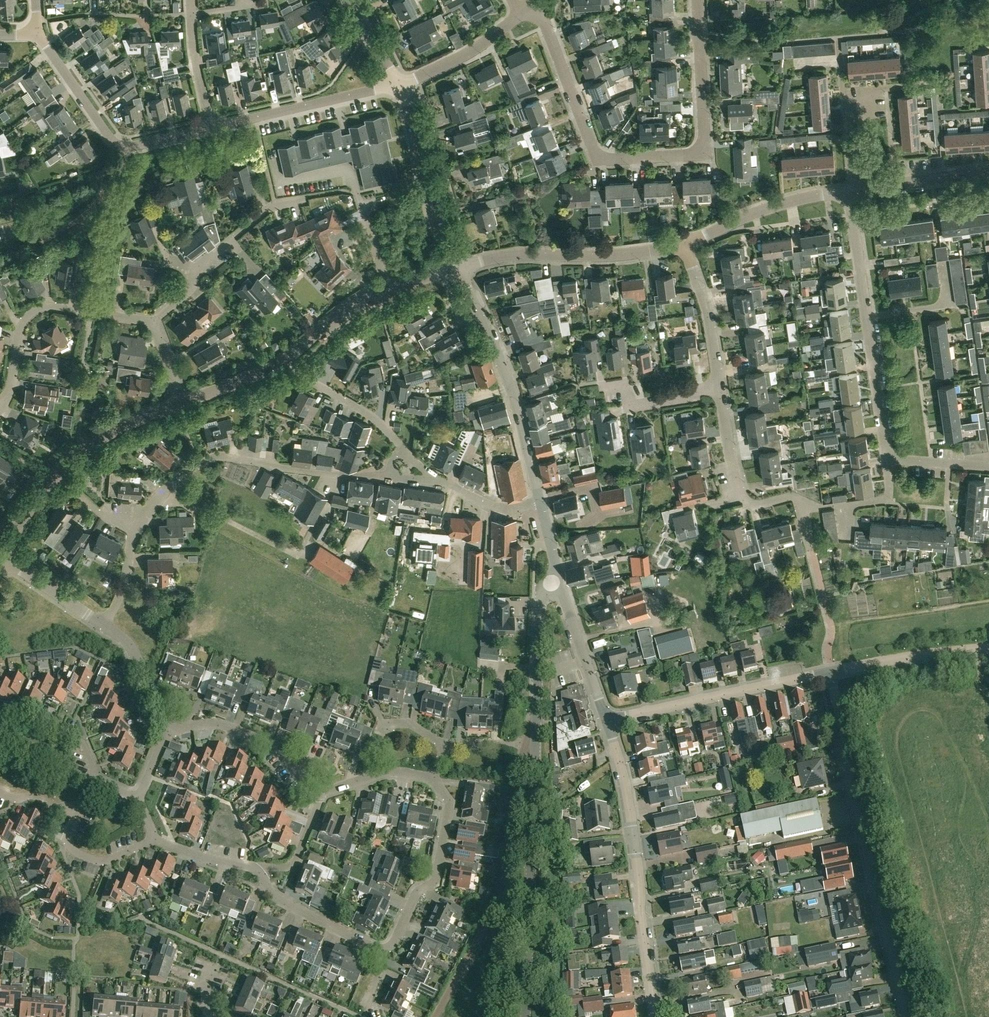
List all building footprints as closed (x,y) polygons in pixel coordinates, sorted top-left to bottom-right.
[(1,9),(0,9),(0,11),(13,10),(13,0),(0,0),(0,3),(1,9)] [(400,16),(408,13),(410,18),(417,15),(413,7),(417,5),(415,0),(392,0),(400,16)] [(448,2),(448,3),(451,9),(464,2),(463,0),(452,0),(448,2)] [(464,2),(466,1),(467,2),(470,9),(463,13),(467,20),(474,16),(494,6),(491,0),(463,0),(464,2)] [(575,11),(601,9),(601,4),(610,3),(610,0),(574,0),(575,11)] [(650,19),(669,18),(669,11),(673,11),(673,0),(653,0),(653,13),(650,13),(650,19)] [(732,0),(738,0),(738,16),(746,15),(745,0),(732,0)] [(293,9),(283,15),(285,19),(289,28),(307,19),(310,24),(313,30),(322,25),(319,19),(325,16),(319,5),(312,8),(309,1),(293,9)] [(283,15),(293,9),(290,4),(281,9),(283,15)] [(277,11),(260,14),(261,25),(262,27),(278,24),(279,27),(285,42),(287,41),(293,38),(289,28),(285,19),(278,20),(277,11)] [(440,12),(430,17),(430,16),(420,22),(423,28),(410,35),(416,49),(432,41),(431,39),(439,35),(437,30),(434,24),(437,22),(436,20),(443,17),(440,12)] [(654,27),(655,39),(675,38),(674,25),(669,25),(669,18),(650,19),(650,27),(654,27)] [(259,54),(257,38),(256,28),(251,29),(249,19),(232,22),(234,35),(246,34),(249,57),(259,54)] [(597,38),(593,27),(591,28),(588,20),(576,23),(579,30),(570,33),(575,46),(597,38)] [(66,38),(64,39),(69,46),(71,45),(72,47),(80,42),(85,50),(99,40),(90,27),(83,32),(79,26),(65,36),(66,38)] [(159,56),(167,56),(170,56),(169,48),(168,48),(168,44),(179,43),(179,30),(162,31),(162,40),(156,41),(159,56)] [(309,39),(300,44),(311,57),(317,53),(316,49),(322,45),(328,53),(331,57),(342,50),(339,46),(342,44),(335,33),(332,35),(331,35),(328,30),(324,32),(311,41),(309,39)] [(153,53),(151,42),(148,42),(147,31),(130,32),(130,37),(122,38),(127,52),(140,52),(145,52),(148,65),(155,63),(153,53)] [(224,31),(209,33),(211,39),(207,39),(209,51),(216,50),(218,62),(232,60),(230,47),(227,48),(224,31)] [(101,47),(102,48),(117,37),(114,32),(98,43),(101,47)] [(896,46),(896,40),(898,40),(898,35),(885,36),(885,41),(886,41),(887,46),(896,46)] [(652,53),(652,60),(671,59),(671,52),(676,51),(675,38),(655,39),(655,53),(652,53)] [(841,41),(842,52),(848,51),(848,44),(860,43),(860,38),(841,41)] [(612,39),(598,45),(600,52),(615,46),(612,39)] [(814,55),(813,43),(805,43),(806,55),(814,55)] [(292,46),(286,48),(290,67),(296,65),(292,46)] [(282,67),(268,70),(270,78),(273,78),(276,89),(289,86),(286,74),(291,73),(290,67),(286,48),(276,50),(278,61),(281,61),(282,67)] [(966,52),(966,48),(953,49),(954,67),(963,65),(962,55),(958,55),(958,53),(966,52)] [(506,66),(522,100),(525,99),(525,98),(537,94),(535,87),(528,89),(521,74),(519,75),(518,73),(537,64),(530,49),(519,54),(518,52),(509,57),(512,63),(506,66)] [(96,50),(81,60),(89,71),(94,68),(97,73),(103,68),(100,63),(103,61),(103,62),(109,58),(105,52),(99,55),(96,50)] [(754,51),(745,52),(729,53),(730,61),(721,62),(723,92),(743,91),(741,62),(745,61),(755,61),(754,51)] [(886,51),(880,52),(880,57),(874,58),(875,75),(888,74),(886,57),(887,57),(886,51)] [(974,52),(975,65),(988,64),(988,51),(974,52)] [(600,62),(599,58),(602,57),(600,52),(585,58),(587,65),(583,66),(586,76),(603,69),(605,68),(602,61),(600,62)] [(853,54),(848,55),(850,77),(863,76),(861,59),(854,59),(853,54)] [(167,56),(159,56),(159,57),(161,65),(163,73),(163,75),(178,72),(176,65),(168,67),(167,56)] [(886,57),(888,74),(901,73),(900,67),(906,67),(905,56),(899,56),(887,57),(886,57)] [(861,59),(863,76),(875,75),(874,58),(861,59)] [(128,64),(124,59),(114,66),(118,72),(128,64)] [(260,78),(254,79),(254,77),(248,78),(246,70),(240,71),(237,59),(232,60),(232,61),(231,61),(232,66),(233,66),(236,79),(241,78),(242,80),(241,80),(245,96),(250,95),(251,97),(255,96),(255,94),(263,92),(262,89),(267,88),(265,80),(261,81),(260,78)] [(657,80),(677,79),(680,79),(680,70),(677,70),(676,65),(671,66),(671,59),(652,60),(652,67),(657,67),(657,80)] [(322,61),(317,65),(324,72),(329,67),(322,61)] [(483,87),(503,78),(496,63),(486,67),(487,69),(477,73),(483,87)] [(975,65),(975,78),(988,77),(988,64),(975,65)] [(163,73),(161,65),(152,67),(154,75),(163,73)] [(308,65),(295,67),(299,84),(312,81),(310,72),(312,71),(310,65),(308,65)] [(22,66),(3,79),(9,88),(20,80),(27,90),(32,86),(43,78),(36,67),(27,74),(22,66)] [(232,66),(226,67),(229,80),(236,79),(232,66)] [(621,68),(609,72),(612,78),(612,80),(616,79),(630,73),(628,67),(627,66),(621,68)] [(784,92),(789,92),(791,78),(792,78),(793,68),(784,67),(783,77),(786,78),(784,92)] [(178,72),(165,75),(166,81),(179,78),(178,72)] [(112,98),(117,95),(128,87),(124,80),(119,84),(111,73),(97,83),(105,94),(108,92),(112,98)] [(811,88),(828,87),(827,74),(810,75),(811,88)] [(975,78),(976,90),(988,89),(988,77),(975,78)] [(32,86),(27,90),(34,101),(39,97),(51,89),(43,78),(32,86)] [(504,82),(514,103),(521,100),(511,78),(504,82)] [(607,79),(590,85),(595,99),(615,92),(612,85),(610,86),(607,79)] [(678,92),(677,79),(657,80),(658,93),(654,93),(654,100),(673,99),(673,92),(678,92)] [(222,102),(235,99),(231,82),(218,85),(222,102)] [(162,97),(168,95),(165,84),(159,85),(162,97)] [(126,99),(137,92),(133,85),(125,91),(126,92),(123,94),(126,99)] [(481,115),(485,114),(479,102),(477,102),(477,100),(464,103),(460,87),(444,92),(449,108),(447,109),(450,121),(464,117),(467,116),(468,120),(481,116),(481,115)] [(828,87),(811,88),(812,101),(829,99),(828,87)] [(927,99),(928,106),(937,105),(935,87),(925,88),(926,93),(931,92),(932,99),(927,99)] [(976,90),(977,103),(988,102),(988,89),(976,90)] [(177,112),(190,109),(186,92),(173,95),(177,112)] [(630,92),(616,98),(619,105),(632,100),(630,92)] [(900,109),(917,107),(916,94),(899,96),(900,109)] [(778,95),(754,97),(755,103),(778,102),(778,95)] [(137,108),(143,107),(140,96),(132,98),(134,105),(123,107),(126,124),(140,121),(137,108)] [(153,118),(166,115),(162,98),(155,100),(154,97),(152,97),(150,98),(151,101),(149,101),(153,118)] [(27,110),(30,115),(37,110),(45,105),(41,99),(27,110)] [(521,100),(514,103),(510,105),(514,115),(528,110),(533,122),(546,117),(540,99),(527,104),(525,99),(522,100),(521,100)] [(813,113),(830,112),(829,99),(812,101),(813,113)] [(741,104),(729,104),(729,120),(730,120),(731,127),(743,127),(743,120),(753,119),(752,103),(741,104)] [(50,129),(53,126),(69,115),(62,105),(55,111),(53,108),(49,110),(45,105),(37,110),(50,129)] [(619,118),(615,106),(600,111),(605,124),(619,118)] [(917,107),(900,109),(901,121),(918,120),(917,107)] [(654,116),(655,137),(670,136),(669,136),(677,135),(677,127),(669,127),(669,122),(670,122),(670,112),(663,113),(658,113),(659,115),(654,116)] [(830,112),(813,113),(815,127),(831,125),(830,112)] [(279,147),(277,147),(284,175),(301,171),(301,170),(351,159),(353,166),(359,165),(364,187),(398,179),(394,162),(392,162),(387,137),(392,136),(387,114),(382,116),(381,115),(364,119),(365,121),(349,125),(349,124),(348,125),(350,132),(342,134),(340,126),(322,130),(323,132),(297,138),(299,143),(295,144),(295,143),(294,143),(294,144),(279,147)] [(642,138),(655,137),(654,116),(646,116),(646,114),(639,114),(639,124),(641,124),(642,138)] [(66,133),(77,125),(69,115),(53,126),(56,131),(62,127),(66,133)] [(487,117),(477,119),(463,124),(465,130),(454,134),(458,148),(464,147),(464,146),(478,142),(475,135),(490,130),(487,117)] [(635,121),(630,117),(623,128),(628,132),(635,121)] [(918,120),(901,121),(902,134),(919,132),(918,120)] [(556,143),(551,128),(543,131),(542,129),(531,134),(533,139),(538,137),(541,148),(556,143)] [(971,132),(972,149),(985,148),(984,131),(971,132)] [(0,134),(0,146),(11,144),(3,132),(0,134)] [(919,132),(902,134),(903,147),(920,145),(919,132)] [(958,133),(959,150),(972,149),(971,132),(958,133)] [(959,150),(958,133),(945,134),(946,151),(959,150)] [(46,159),(47,159),(60,149),(71,141),(68,136),(46,152),(49,156),(46,159)] [(739,146),(735,147),(737,174),(752,173),(750,146),(753,146),(752,138),(739,139),(739,146)] [(71,141),(60,149),(63,154),(68,161),(76,156),(81,162),(95,152),(86,139),(75,146),(71,141)] [(17,153),(11,144),(0,146),(0,155),(1,156),(17,153)] [(63,154),(60,149),(47,159),(50,163),(63,154)] [(540,166),(548,163),(553,176),(561,173),(560,169),(566,167),(565,166),(567,165),(565,159),(563,160),(560,153),(553,156),(551,150),(534,156),(536,162),(538,161),(540,166)] [(472,183),(481,180),(483,186),(491,184),(489,178),(503,174),(499,162),(510,159),(508,151),(484,158),(486,165),(468,170),(472,183)] [(821,155),(822,171),(835,170),(834,154),(821,155)] [(808,156),(810,172),(822,171),(821,155),(808,156)] [(796,157),(797,173),(810,172),(808,156),(796,157)] [(249,176),(256,175),(251,157),(234,161),(236,168),(230,170),(237,197),(253,192),(249,176)] [(797,173),(796,157),(782,158),(784,175),(797,173)] [(177,185),(166,188),(170,204),(181,200),(185,211),(200,207),(204,222),(213,220),(214,220),(207,195),(197,198),(191,177),(176,181),(177,185)] [(711,178),(698,179),(699,198),(712,197),(712,201),(718,201),(717,182),(711,183),(711,178)] [(680,203),(686,203),(686,199),(699,198),(698,179),(684,179),(685,184),(679,185),(680,203)] [(673,200),(673,204),(680,203),(679,185),(672,185),(672,180),(659,181),(660,200),(673,200)] [(647,201),(660,200),(659,181),(645,181),(646,186),(640,187),(641,205),(647,205),(647,201)] [(602,207),(601,189),(591,189),(590,184),(575,185),(574,182),(562,183),(564,203),(588,201),(589,214),(588,214),(589,220),(602,219),(603,219),(602,207)] [(634,182),(620,183),(621,202),(635,202),(635,206),(641,205),(640,187),(634,187),(634,182)] [(609,219),(608,207),(609,207),(609,203),(621,202),(620,183),(607,184),(607,189),(601,189),(602,207),(603,219),(609,219)] [(496,224),(491,207),(520,199),(518,191),(486,200),(488,208),(476,211),(481,228),(496,224)] [(518,218),(524,217),(520,201),(514,202),(518,218)] [(150,224),(156,221),(149,205),(140,208),(143,216),(131,221),(140,243),(155,237),(150,224)] [(332,209),(306,220),(312,233),(314,239),(319,237),(320,240),(328,237),(326,234),(334,230),(335,233),(341,230),(332,209)] [(981,211),(983,229),(988,228),(988,209),(981,211)] [(983,229),(981,211),(968,212),(970,231),(983,229)] [(970,231),(968,212),(954,214),(957,233),(958,238),(963,237),(962,232),(970,231)] [(952,240),(958,239),(958,238),(957,233),(954,214),(941,216),(943,235),(951,233),(952,240)] [(919,219),(922,238),(936,236),(933,217),(919,219)] [(919,219),(906,221),(909,240),(922,238),(919,219)] [(204,224),(180,243),(181,244),(181,243),(186,249),(185,250),(188,254),(189,254),(191,256),(205,245),(208,248),(211,245),(210,244),(219,237),(219,235),(214,220),(213,220),(204,222),(204,224)] [(273,249),(312,233),(306,220),(295,225),(292,220),(266,231),(273,249)] [(909,240),(906,221),(893,223),(896,241),(909,240)] [(896,241),(893,223),(879,225),(882,243),(896,241)] [(829,232),(815,234),(818,249),(827,248),(828,256),(826,256),(827,263),(839,262),(837,245),(831,246),(829,232)] [(800,265),(801,267),(813,266),(812,258),(810,259),(809,250),(818,249),(815,234),(802,236),(804,250),(798,251),(800,259),(800,265)] [(319,237),(314,239),(326,264),(316,273),(330,288),(350,268),(336,253),(336,254),(328,237),(320,240),(319,237)] [(795,257),(792,237),(777,239),(779,254),(788,253),(789,258),(795,257)] [(767,261),(772,260),(771,255),(779,254),(777,239),(763,242),(765,256),(757,256),(764,279),(768,278),(768,275),(767,261)] [(745,259),(743,247),(727,249),(728,255),(723,256),(725,270),(743,267),(742,260),(745,259)] [(42,272),(47,272),(44,251),(35,256),(37,260),(30,265),(33,270),(22,276),(26,285),(23,287),(28,296),(44,286),(38,275),(42,272)] [(68,262),(60,261),(57,260),(55,275),(57,275),(56,281),(72,283),(73,277),(80,279),(84,254),(70,252),(68,262)] [(142,257),(138,257),(120,254),(118,273),(127,274),(126,281),(136,283),(136,282),(150,284),(153,267),(140,266),(142,257)] [(551,275),(543,276),(543,267),(532,269),(533,279),(535,279),(536,279),(540,298),(555,295),(554,289),(551,275)] [(750,280),(749,274),(744,274),(743,267),(725,270),(727,284),(736,282),(737,288),(755,286),(754,280),(750,280)] [(255,313),(261,308),(263,310),(276,299),(271,293),(273,291),(280,299),(285,294),(278,286),(278,287),(266,273),(250,287),(246,282),(236,291),(248,305),(248,308),(252,313),(255,313)] [(675,291),(674,282),(676,281),(676,277),(673,276),(673,274),(658,276),(660,293),(661,293),(662,301),(668,300),(667,292),(675,291)] [(487,294),(489,294),(489,295),(507,291),(505,284),(517,281),(515,275),(504,278),(503,276),(485,281),(487,288),(486,289),(487,294)] [(905,278),(907,294),(922,292),(920,276),(905,278)] [(600,302),(600,297),(610,296),(608,277),(593,279),(594,287),(586,288),(588,304),(600,302)] [(646,298),(643,278),(623,281),(625,295),(635,294),(635,299),(646,298)] [(826,281),(827,287),(821,288),(821,294),(845,290),(844,278),(826,281)] [(907,294),(905,278),(889,280),(892,296),(907,294)] [(564,288),(554,289),(555,295),(557,306),(559,312),(559,313),(568,312),(567,302),(579,301),(577,280),(563,282),(564,288)] [(734,295),(736,308),(737,308),(755,305),(755,306),(761,305),(761,304),(764,304),(761,287),(760,287),(759,285),(755,286),(737,288),(738,294),(734,295)] [(823,305),(829,304),(847,302),(845,290),(821,294),(823,305)] [(509,332),(511,338),(515,337),(516,338),(522,336),(525,344),(526,344),(544,339),(541,333),(538,335),(536,329),(534,330),(532,325),(530,327),(525,317),(542,310),(544,316),(559,313),(559,312),(557,306),(555,295),(540,298),(503,306),(506,313),(503,314),(504,316),(503,317),(504,321),(506,322),(510,331),(509,332)] [(955,296),(956,303),(968,302),(967,295),(955,296)] [(210,319),(221,311),(208,296),(198,304),(200,307),(192,313),(190,310),(184,315),(184,316),(184,317),(185,319),(175,327),(177,331),(177,333),(181,338),(183,338),(187,343),(199,333),(200,334),(206,329),(200,321),(207,315),(210,319)] [(411,319),(404,323),(410,333),(417,329),(420,327),(417,322),(426,317),(431,314),(425,302),(407,312),(411,319)] [(650,320),(658,319),(656,303),(648,304),(650,320)] [(797,313),(820,310),(819,304),(796,308),(797,313)] [(748,321),(749,327),(767,324),(765,312),(756,313),(755,306),(755,305),(737,308),(738,316),(737,316),(738,322),(748,321)] [(821,316),(820,310),(797,313),(796,314),(796,319),(807,317),(807,318),(821,316)] [(825,325),(832,324),(850,322),(848,310),(830,312),(831,319),(824,320),(825,325)] [(427,333),(418,338),(423,348),(436,341),(433,336),(441,331),(447,328),(440,316),(429,323),(423,326),(427,333)] [(931,335),(948,332),(946,319),(930,321),(931,335)] [(571,333),(569,320),(560,321),(562,334),(571,333)] [(981,320),(973,321),(976,339),(981,338),(980,330),(983,330),(981,320)] [(852,334),(850,322),(832,324),(834,336),(852,334)] [(51,352),(59,348),(61,352),(70,348),(67,341),(61,330),(59,331),(56,324),(43,330),(46,337),(41,340),(34,339),(32,349),(42,351),(49,347),(51,352)] [(748,347),(750,347),(767,344),(766,337),(769,336),(767,324),(749,327),(750,333),(746,334),(746,336),(745,336),(746,347),(748,347)] [(222,340),(235,334),(230,325),(218,332),(222,340)] [(972,329),(966,330),(968,339),(965,340),(965,342),(973,341),(972,329)] [(448,349),(462,342),(455,330),(444,337),(438,340),(442,347),(433,352),(438,362),(451,355),(448,349)] [(788,331),(789,340),(798,338),(796,330),(788,331)] [(360,331),(346,338),(350,346),(364,339),(360,331)] [(933,347),(950,345),(948,332),(931,335),(933,347)] [(698,347),(696,333),(683,335),(684,342),(675,344),(678,362),(692,360),(690,349),(698,347)] [(135,344),(136,338),(118,335),(117,342),(121,343),(119,362),(142,366),(145,345),(135,344)] [(624,335),(612,337),(613,347),(607,348),(610,364),(623,362),(621,353),(626,353),(624,335)] [(824,336),(810,337),(811,344),(825,342),(824,336)] [(268,344),(264,337),(254,342),(258,350),(268,344)] [(574,362),(581,361),(582,368),(597,366),(595,351),(601,350),(599,337),(586,339),(588,348),(580,349),(580,350),(573,351),(574,362)] [(548,338),(544,339),(525,344),(525,345),(526,350),(520,352),(525,367),(541,362),(536,350),(546,346),(552,344),(550,338),(548,338)] [(223,360),(222,359),(225,357),(216,341),(193,354),(202,369),(214,363),(215,365),(217,365),(222,362),(223,360)] [(830,357),(832,357),(855,353),(853,342),(835,344),(836,351),(829,352),(830,357)] [(640,367),(653,366),(650,348),(638,350),(637,343),(630,344),(632,361),(639,360),(640,367)] [(788,356),(769,359),(767,344),(750,347),(751,354),(749,354),(750,361),(757,360),(758,366),(789,361),(788,356)] [(950,345),(933,347),(935,360),(955,357),(952,357),(950,345)] [(348,378),(359,358),(347,351),(345,355),(334,349),(328,360),(339,366),(336,371),(348,378)] [(832,361),(837,360),(839,368),(856,365),(855,353),(832,357),(832,361)] [(56,365),(58,357),(46,355),(45,361),(31,359),(28,373),(49,376),(51,365),(56,365)] [(495,378),(489,357),(471,363),(478,383),(495,378)] [(955,357),(935,360),(937,373),(953,371),(952,364),(956,364),(955,357)] [(542,386),(549,384),(545,372),(556,369),(553,361),(538,366),(540,371),(528,375),(530,382),(529,383),(530,388),(533,388),(533,389),(534,389),(535,393),(543,390),(542,386)] [(771,384),(769,370),(778,369),(777,363),(758,366),(759,371),(746,373),(748,387),(750,387),(767,384),(767,385),(771,384)] [(986,372),(985,364),(979,364),(980,373),(981,372),(982,382),(988,381),(988,371),(986,372)] [(376,381),(383,379),(381,365),(368,367),(370,374),(362,375),(366,394),(378,392),(376,381)] [(147,393),(149,378),(139,376),(140,369),(118,366),(116,380),(125,381),(125,383),(129,383),(128,390),(147,393)] [(828,367),(803,371),(804,377),(829,373),(828,367)] [(390,391),(389,401),(397,402),(404,404),(404,409),(426,412),(426,410),(428,400),(428,398),(410,395),(411,387),(412,383),(424,380),(421,369),(410,372),(405,373),(407,380),(406,380),(397,379),(395,392),(390,391)] [(805,380),(816,379),(816,381),(830,379),(829,373),(804,377),(805,380)] [(835,388),(841,387),(859,385),(857,373),(833,377),(835,388)] [(463,390),(472,388),(476,387),(473,376),(461,379),(453,381),(455,390),(463,388),(463,390)] [(941,399),(957,397),(955,383),(939,386),(941,399)] [(26,389),(24,405),(37,407),(36,412),(45,414),(45,409),(47,397),(55,398),(56,399),(58,388),(46,386),(36,384),(35,391),(26,389)] [(758,400),(759,406),(780,403),(778,391),(769,392),(767,385),(767,384),(750,387),(751,394),(749,394),(750,401),(758,400)] [(861,397),(859,385),(841,387),(843,400),(861,397)] [(309,422),(318,406),(311,402),(315,396),(301,389),(292,407),(305,414),(303,419),(309,422)] [(467,401),(466,390),(453,391),(454,397),(449,397),(450,404),(453,403),(453,405),(454,410),(464,407),(463,402),(467,401)] [(542,400),(526,404),(529,415),(560,406),(560,405),(553,407),(549,392),(541,395),(542,400)] [(596,402),(594,396),(584,397),(585,404),(596,402)] [(943,412),(959,409),(957,397),(941,399),(943,412)] [(503,399),(467,410),(468,417),(472,417),(480,415),(484,427),(492,424),(493,425),(509,421),(509,420),(505,407),(503,399)] [(746,415),(748,428),(766,425),(765,418),(767,418),(766,412),(781,409),(780,403),(759,406),(760,412),(746,415)] [(862,405),(837,409),(838,415),(834,415),(836,420),(864,416),(862,405)] [(560,406),(529,415),(532,425),(553,420),(551,414),(561,411),(560,406)] [(325,420),(329,421),(330,421),(327,429),(330,430),(347,436),(349,430),(352,430),(349,438),(364,444),(370,425),(355,420),(353,426),(351,425),(353,420),(336,414),(337,411),(326,407),(322,419),(325,420)] [(684,419),(686,419),(688,433),(682,434),(683,441),(697,439),(696,432),(706,431),(703,416),(694,417),(692,409),(682,411),(683,418),(684,419)] [(959,409),(943,412),(944,424),(961,422),(959,409)] [(463,420),(462,410),(453,411),(454,421),(463,420)] [(598,420),(602,445),(621,442),(617,417),(610,418),(609,410),(593,412),(594,421),(598,420)] [(72,414),(64,413),(62,425),(70,426),(72,414)] [(32,431),(37,422),(25,415),(20,424),(16,422),(9,434),(26,444),(33,432),(32,431)] [(550,437),(549,432),(571,425),(569,416),(531,426),(535,441),(550,437)] [(838,426),(847,425),(848,431),(865,428),(864,417),(838,420),(838,426)] [(227,432),(233,430),(230,419),(218,422),(218,425),(205,428),(209,445),(229,440),(227,432)] [(980,426),(979,419),(961,422),(944,424),(946,437),(963,435),(962,427),(963,427),(963,428),(980,426)] [(54,424),(44,420),(40,431),(49,434),(50,429),(52,429),(54,424)] [(656,445),(653,423),(637,426),(640,442),(632,443),(634,460),(643,458),(641,448),(656,445)] [(766,425),(748,428),(747,429),(748,435),(749,435),(750,442),(762,440),(763,446),(782,443),(781,439),(784,438),(783,433),(779,431),(778,432),(777,424),(768,425),(766,425)] [(462,429),(458,437),(469,442),(475,429),(462,429)] [(587,429),(578,430),(581,444),(590,442),(587,429)] [(163,468),(174,455),(161,444),(166,438),(156,430),(142,447),(148,453),(147,455),(163,468)] [(477,445),(482,434),(475,430),(470,441),(477,445)] [(824,432),(824,439),(838,437),(838,431),(824,432)] [(260,448),(265,449),(267,436),(251,434),(249,447),(260,448)] [(327,447),(329,440),(320,439),(304,437),(302,449),(294,447),(291,463),(309,466),(310,459),(315,459),(316,452),(326,453),(327,447)] [(560,437),(535,443),(538,456),(554,452),(552,444),(561,441),(560,437)] [(842,440),(843,452),(851,451),(868,448),(867,437),(842,440)] [(988,450),(987,438),(981,439),(982,451),(988,450)] [(698,439),(697,439),(683,441),(682,441),(684,449),(692,447),(694,463),(710,460),(707,443),(699,444),(698,439)] [(963,441),(964,453),(971,452),(969,440),(963,441)] [(450,469),(459,449),(441,441),(432,461),(450,469)] [(338,449),(327,447),(326,453),(325,453),(335,456),(335,458),(341,461),(339,467),(355,469),(359,460),(361,462),(364,455),(361,454),(363,449),(345,442),(342,451),(338,449)] [(580,462),(593,459),(590,442),(581,444),(576,445),(580,462)] [(760,453),(762,467),(782,464),(781,456),(784,455),(782,443),(763,446),(764,452),(760,453)] [(870,460),(868,448),(851,451),(852,463),(870,460)] [(330,468),(332,455),(318,453),(316,466),(330,468)] [(1,481),(4,475),(13,480),(20,468),(0,456),(0,480),(1,481)] [(519,458),(495,464),(502,499),(526,494),(519,458)] [(556,458),(541,461),(543,472),(570,466),(569,461),(557,464),(556,458)] [(828,464),(829,470),(843,468),(842,462),(828,464)] [(465,463),(459,478),(478,487),(485,472),(465,463)] [(762,467),(761,470),(763,474),(764,481),(774,479),(775,485),(794,482),(793,476),(788,477),(787,471),(783,471),(782,464),(762,467)] [(599,480),(595,465),(582,468),(583,473),(574,475),(576,486),(599,480)] [(570,466),(543,472),(545,483),(560,479),(559,474),(571,471),(570,466)] [(871,468),(853,471),(846,472),(848,483),(873,480),(871,468)] [(110,472),(108,488),(111,489),(110,495),(118,495),(140,497),(140,496),(141,496),(142,489),(141,489),(141,482),(139,482),(129,481),(130,475),(116,473),(113,470),(110,472)] [(254,490),(257,492),(266,497),(272,486),(270,485),(275,475),(265,470),(254,490)] [(686,471),(672,474),(673,479),(672,480),(674,486),(680,485),(683,497),(676,499),(678,506),(679,506),(683,505),(708,499),(707,492),(706,488),(708,488),(706,478),(703,479),(691,482),(689,475),(688,476),(686,471)] [(293,511),(298,502),(306,487),(283,474),(275,489),(279,492),(277,496),(283,500),(285,495),(293,499),(288,508),(293,511)] [(370,502),(372,482),(349,479),(347,498),(333,494),(331,503),(346,508),(348,499),(370,502)] [(968,492),(985,494),(988,494),(988,488),(985,487),(986,481),(969,479),(968,492)] [(849,488),(856,487),(857,494),(874,491),(873,480),(848,483),(848,484),(849,488)] [(396,512),(401,487),(379,483),(375,509),(396,512)] [(312,522),(326,497),(307,486),(293,511),(312,522)] [(401,502),(419,505),(421,489),(404,486),(401,502)] [(628,504),(625,487),(600,492),(603,508),(628,504)] [(442,507),(444,493),(421,489),(419,505),(419,504),(427,505),(426,510),(440,512),(441,507),(442,507)] [(968,492),(967,504),(984,506),(985,494),(968,492)] [(560,499),(554,501),(558,515),(567,512),(568,517),(578,514),(577,510),(581,509),(577,494),(560,498),(560,499)] [(848,500),(847,494),(833,496),(834,502),(848,500)] [(48,543),(53,547),(67,528),(62,525),(71,512),(60,504),(48,522),(54,526),(44,540),(48,543)] [(966,517),(988,519),(988,518),(988,512),(983,512),(984,506),(967,504),(966,517)] [(678,506),(662,510),(665,521),(675,519),(680,538),(699,533),(693,509),(681,512),(679,506),(678,506)] [(369,514),(347,508),(343,522),(365,528),(369,514)] [(834,509),(822,512),(823,518),(835,516),(834,509)] [(440,524),(441,516),(431,515),(430,522),(440,524)] [(181,544),(181,539),(182,539),(182,528),(186,528),(186,529),(193,529),(193,516),(167,517),(168,524),(160,525),(161,540),(171,540),(171,544),(173,546),(179,545),(181,544)] [(835,516),(823,518),(824,524),(836,522),(835,516)] [(320,538),(329,522),(321,517),(312,533),(320,538)] [(464,518),(450,517),(449,534),(462,535),(461,536),(479,537),(480,518),(464,517),(464,518)] [(988,519),(966,517),(965,530),(970,530),(969,538),(983,539),(984,531),(988,532),(988,524),(988,519)] [(790,521),(789,518),(782,520),(783,523),(776,524),(782,545),(785,544),(784,539),(795,536),(791,521),(790,521)] [(492,522),(491,555),(505,555),(507,555),(511,555),(511,563),(520,563),(522,561),(522,547),(520,544),(516,544),(516,535),(516,521),(492,521),(492,522)] [(882,548),(882,545),(884,523),(871,522),(870,538),(866,537),(865,547),(882,548)] [(760,549),(756,531),(747,533),(745,523),(724,528),(726,538),(731,536),(733,545),(740,543),(743,554),(760,550),(760,549)] [(769,523),(763,525),(763,528),(762,528),(766,543),(777,541),(778,546),(782,545),(776,524),(770,526),(769,523)] [(882,545),(889,546),(895,546),(896,524),(884,523),(882,545)] [(922,526),(921,526),(920,547),(920,548),(933,549),(933,548),(933,544),(934,527),(934,524),(927,523),(927,526),(922,526)] [(75,559),(82,547),(78,544),(87,532),(76,524),(72,531),(67,528),(53,547),(72,560),(75,559)] [(895,546),(907,547),(907,546),(909,525),(896,524),(895,546)] [(907,546),(919,547),(920,547),(921,526),(909,525),(907,546)] [(946,545),(947,535),(947,528),(934,527),(933,544),(933,548),(945,549),(946,545)] [(864,530),(856,529),(855,545),(858,545),(858,546),(863,547),(864,530)] [(432,532),(414,530),(411,560),(434,563),(436,542),(431,541),(432,532)] [(600,530),(569,537),(573,556),(586,553),(593,551),(590,540),(602,538),(600,530)] [(100,532),(97,540),(90,537),(88,540),(83,551),(94,556),(97,551),(112,559),(120,542),(100,532)] [(946,559),(956,560),(953,536),(947,535),(946,545),(947,545),(946,559)] [(802,539),(795,541),(798,554),(805,552),(802,539)] [(622,551),(619,542),(614,543),(614,545),(601,549),(603,556),(622,551)] [(353,566),(320,545),(310,560),(343,582),(353,566)] [(771,561),(768,547),(760,549),(760,550),(763,559),(764,562),(771,561)] [(482,550),(469,549),(468,583),(481,584),(482,550)] [(179,551),(160,551),(160,558),(148,559),(148,581),(156,581),(156,583),(169,583),(169,575),(172,575),(172,562),(180,562),(179,551)] [(650,572),(648,554),(638,555),(640,573),(650,572)] [(712,558),(706,555),(702,562),(707,565),(712,558)] [(764,562),(763,559),(754,561),(757,572),(766,570),(764,562)] [(918,562),(919,571),(932,568),(931,563),(931,560),(918,562)] [(592,562),(566,569),(571,584),(578,582),(578,584),(589,581),(587,575),(595,573),(598,581),(615,576),(611,562),(603,565),(604,568),(595,570),(592,562)] [(898,568),(893,569),(894,575),(907,573),(906,567),(905,567),(905,564),(897,565),(898,568)] [(640,574),(629,576),(631,583),(641,582),(640,574)] [(604,606),(595,609),(599,623),(604,621),(607,628),(618,625),(616,617),(614,612),(624,608),(616,585),(605,589),(610,602),(603,604),(604,606)] [(650,615),(642,591),(623,597),(632,621),(650,615)] [(509,612),(509,601),(496,601),(495,615),(488,615),(488,629),(514,629),(514,615),(508,615),(508,612),(509,612)] [(693,653),(688,633),(656,642),(661,662),(693,653)] [(744,643),(732,646),(735,659),(737,667),(744,665),(745,672),(758,669),(755,653),(747,655),(744,643)] [(643,646),(641,647),(644,661),(656,658),(652,644),(643,646)] [(498,662),(499,649),(481,648),(480,660),(498,662)] [(54,660),(58,659),(66,659),(67,651),(53,653),(54,660)] [(83,654),(77,651),(75,655),(76,657),(81,660),(83,654)] [(614,670),(614,669),(630,664),(631,668),(644,665),(641,655),(628,658),(626,651),(610,655),(611,661),(608,662),(610,670),(613,669),(613,670),(614,670)] [(83,654),(81,660),(87,663),(90,657),(83,654)] [(161,672),(167,674),(165,681),(177,686),(187,662),(178,659),(166,654),(161,667),(163,668),(161,672)] [(700,667),(698,654),(690,656),(695,679),(703,677),(704,683),(718,680),(717,672),(715,664),(700,667)] [(726,661),(726,658),(722,659),(721,654),(713,656),(715,664),(717,672),(724,671),(725,677),(738,675),(737,667),(735,659),(726,661)] [(695,679),(690,656),(689,656),(691,665),(682,667),(683,672),(685,671),(688,686),(696,685),(695,679)] [(205,669),(195,665),(187,662),(177,686),(189,690),(190,687),(197,690),(200,682),(205,669)] [(65,675),(60,685),(64,686),(61,692),(64,693),(74,698),(79,688),(75,687),(78,681),(75,679),(79,670),(77,669),(76,668),(74,669),(70,677),(65,675)] [(79,670),(75,679),(78,681),(75,687),(79,688),(86,691),(93,675),(80,669),(79,670)] [(98,678),(91,694),(96,696),(98,697),(101,699),(104,693),(107,694),(112,684),(105,681),(108,672),(102,669),(98,678)] [(395,684),(391,704),(403,706),(406,691),(416,693),(418,684),(419,680),(418,680),(420,672),(415,670),(413,679),(404,677),(403,680),(396,678),(395,684)] [(395,684),(388,682),(390,674),(377,671),(377,672),(372,671),(368,686),(382,689),(379,701),(391,704),(395,684)] [(54,681),(47,697),(62,704),(60,703),(64,693),(61,692),(64,686),(60,685),(65,675),(63,674),(59,672),(57,676),(58,680),(55,680),(54,681)] [(202,683),(200,686),(201,686),(209,689),(206,697),(205,698),(204,700),(217,706),(224,686),(224,687),(228,678),(220,674),(219,677),(206,672),(206,673),(202,683)] [(11,674),(7,684),(10,685),(7,691),(11,693),(10,693),(17,696),(25,680),(11,674)] [(36,685),(40,687),(37,693),(40,694),(47,697),(54,681),(41,675),(36,685)] [(635,675),(616,680),(620,697),(639,693),(635,675)] [(250,686),(246,697),(252,699),(250,706),(247,713),(259,718),(266,701),(260,699),(262,695),(260,694),(261,690),(263,686),(262,684),(251,679),(250,680),(248,686),(250,686)] [(305,682),(298,679),(295,686),(303,688),(305,682)] [(129,693),(135,691),(135,690),(131,680),(130,680),(125,682),(129,693)] [(6,703),(10,693),(11,693),(7,691),(10,685),(7,684),(0,681),(0,700),(6,703)] [(29,682),(22,698),(36,704),(40,694),(37,693),(40,687),(36,685),(29,682)] [(224,686),(217,706),(229,710),(232,702),(233,699),(241,702),(247,688),(244,687),(234,683),(231,689),(224,687),(224,686)] [(855,696),(862,694),(859,683),(853,685),(855,696)] [(421,713),(434,717),(439,696),(432,694),(434,688),(420,684),(417,698),(417,699),(423,700),(422,704),(424,705),(422,712),(421,713)] [(561,703),(556,704),(557,722),(557,723),(558,741),(558,753),(560,752),(566,750),(569,749),(568,743),(591,736),(585,713),(588,712),(589,710),(582,686),(580,685),(568,688),(568,689),(568,691),(562,693),(562,703),(561,703)] [(266,701),(259,718),(271,722),(272,720),(276,709),(283,712),(290,694),(283,691),(280,698),(276,696),(275,699),(267,696),(266,701)] [(447,698),(439,696),(434,717),(446,720),(448,712),(451,712),(452,708),(458,710),(461,699),(462,699),(462,696),(449,692),(447,698)] [(796,709),(790,711),(791,717),(799,751),(807,749),(808,751),(819,749),(818,744),(811,739),(809,740),(805,740),(802,723),(801,721),(804,720),(810,719),(807,706),(806,706),(803,692),(792,694),(796,709)] [(98,697),(94,707),(103,712),(107,713),(109,707),(113,709),(117,698),(107,694),(104,693),(101,699),(98,697)] [(495,693),(494,704),(489,704),(488,711),(481,710),(479,731),(492,732),(493,719),(502,719),(504,693),(495,693)] [(784,697),(773,699),(776,714),(778,723),(791,720),(790,717),(791,717),(790,711),(787,699),(784,699),(784,697)] [(290,698),(282,719),(290,722),(287,730),(300,735),(305,720),(307,716),(300,713),(304,703),(293,699),(290,698)] [(481,700),(462,699),(461,699),(458,710),(458,717),(467,718),(466,730),(479,731),(481,710),(481,700)] [(768,715),(765,701),(754,703),(757,718),(761,717),(764,731),(772,730),(769,715),(768,715)] [(305,720),(300,735),(312,740),(316,732),(323,735),(324,733),(325,731),(331,716),(333,711),(335,705),(329,703),(325,712),(318,709),(314,719),(307,716),(305,720)] [(742,706),(731,708),(734,723),(737,722),(742,745),(751,743),(746,719),(745,720),(742,706)] [(100,720),(99,722),(108,726),(109,726),(112,727),(115,721),(118,723),(118,722),(119,720),(122,713),(113,708),(113,709),(109,707),(107,713),(103,712),(100,720)] [(331,716),(325,731),(333,735),(332,736),(330,742),(329,744),(341,749),(349,730),(341,727),(343,721),(333,717),(331,716)] [(760,742),(755,720),(755,718),(748,720),(753,743),(760,742)] [(108,726),(104,736),(114,740),(117,741),(120,735),(123,737),(128,727),(120,723),(118,722),(118,723),(115,721),(112,727),(109,726),(108,726)] [(702,727),(706,746),(715,744),(716,750),(727,748),(724,738),(718,739),(715,724),(702,727)] [(349,730),(341,749),(353,754),(355,749),(358,741),(367,745),(372,730),(363,727),(359,725),(356,733),(349,730)] [(677,732),(681,752),(689,750),(690,756),(701,753),(699,743),(693,745),(690,729),(677,732)] [(114,740),(110,750),(117,753),(119,754),(122,756),(125,750),(128,751),(129,751),(133,741),(123,737),(120,735),(117,741),(114,740)] [(795,753),(792,736),(776,740),(779,757),(795,753)] [(636,741),(638,754),(654,751),(655,757),(670,754),(668,743),(657,745),(655,737),(636,741)] [(566,750),(560,752),(565,769),(571,768),(569,761),(596,754),(592,741),(587,742),(587,740),(575,743),(577,750),(567,753),(566,750)] [(208,754),(211,755),(209,761),(212,762),(219,765),(226,749),(212,744),(208,754)] [(119,754),(115,765),(128,771),(135,754),(129,751),(128,751),(125,750),(122,756),(119,754)] [(194,759),(194,760),(198,761),(195,767),(198,768),(208,772),(212,762),(209,761),(211,755),(208,754),(198,750),(194,759)] [(231,751),(225,767),(232,770),(235,771),(238,765),(241,767),(245,757),(231,751)] [(180,766),(184,767),(181,773),(185,774),(184,775),(194,778),(198,768),(195,767),(198,761),(194,760),(194,759),(184,755),(180,766)] [(552,755),(550,755),(550,761),(550,772),(553,772),(555,772),(561,772),(561,769),(555,769),(555,755),(552,755)] [(731,757),(731,760),(733,767),(742,765),(740,756),(731,757)] [(639,766),(642,779),(657,776),(658,782),(668,780),(666,768),(660,770),(658,761),(639,766)] [(804,789),(827,784),(822,761),(798,766),(804,789)] [(174,763),(167,779),(180,785),(184,775),(185,774),(181,773),(184,767),(180,766),(174,763)] [(706,764),(699,765),(700,775),(707,775),(706,764)] [(232,770),(228,780),(241,785),(248,770),(243,768),(241,767),(238,765),(235,771),(232,770)] [(248,770),(241,785),(248,788),(251,790),(254,784),(257,785),(261,775),(248,770)] [(728,770),(719,772),(722,784),(731,782),(728,770)] [(668,791),(675,789),(687,787),(685,776),(651,784),(652,790),(648,791),(651,805),(665,802),(671,801),(668,791)] [(248,788),(244,798),(254,802),(250,808),(250,809),(257,804),(258,804),(264,788),(259,786),(257,785),(254,784),(251,790),(248,788)] [(488,804),(489,796),(488,796),(489,786),(476,784),(475,790),(466,788),(464,800),(488,804)] [(264,788),(258,804),(262,806),(264,806),(268,808),(270,802),(273,803),(277,793),(264,788)] [(173,809),(169,817),(174,819),(173,820),(176,821),(180,811),(183,812),(185,806),(189,808),(191,802),(193,798),(195,799),(179,792),(172,809),(173,809)] [(735,794),(724,796),(726,805),(737,803),(735,794)] [(359,808),(360,808),(357,821),(368,823),(370,817),(377,818),(375,829),(378,817),(382,799),(369,796),(368,802),(361,800),(359,808)] [(396,827),(399,815),(400,807),(393,806),(394,801),(382,798),(382,799),(378,817),(375,829),(376,829),(377,829),(379,828),(380,828),(382,827),(383,826),(385,825),(396,827)] [(471,813),(470,819),(482,821),(484,812),(487,812),(488,804),(464,800),(462,812),(471,813)] [(817,800),(741,817),(746,841),(783,832),(785,838),(824,829),(817,800)] [(264,806),(260,817),(268,820),(271,821),(274,822),(276,816),(280,817),(284,807),(275,804),(273,803),(270,802),(268,808),(264,806)] [(694,802),(662,810),(663,814),(654,816),(657,829),(681,824),(687,822),(687,821),(698,818),(694,802)] [(610,829),(607,804),(586,807),(589,831),(610,829)] [(180,811),(176,821),(186,825),(189,826),(192,820),(195,822),(199,812),(189,808),(185,806),(183,812),(180,811)] [(400,820),(397,832),(406,833),(405,836),(407,839),(414,840),(420,811),(417,810),(418,809),(416,807),(412,806),(411,807),(411,809),(410,808),(407,821),(400,820)] [(420,811),(414,840),(421,842),(423,840),(424,838),(433,839),(435,827),(429,826),(432,813),(431,813),(432,812),(431,810),(426,809),(425,810),(425,811),(420,811)] [(25,821),(24,821),(28,823),(25,829),(28,830),(35,834),(42,817),(29,811),(25,821)] [(267,830),(266,831),(271,833),(267,843),(270,844),(270,843),(272,844),(276,834),(280,836),(282,830),(285,831),(289,821),(280,817),(276,816),(274,822),(271,821),(267,830)] [(326,817),(317,840),(322,842),(324,836),(331,839),(332,837),(338,821),(335,820),(335,818),(330,816),(328,817),(326,817)] [(10,826),(10,827),(13,828),(11,834),(14,836),(24,840),(28,830),(25,829),(28,823),(24,821),(25,821),(15,817),(10,826)] [(338,821),(332,837),(339,840),(336,848),(349,854),(351,845),(353,836),(347,834),(351,824),(349,824),(349,821),(344,819),(342,821),(339,820),(338,821)] [(179,834),(195,841),(202,825),(195,822),(192,820),(189,826),(186,825),(182,835),(179,834)] [(566,844),(578,842),(576,821),(564,822),(566,844)] [(9,846),(14,836),(11,834),(13,828),(10,827),(10,826),(0,822),(0,823),(0,841),(9,846)] [(483,837),(485,826),(473,824),(471,830),(459,828),(457,841),(469,843),(476,845),(477,836),(483,837)] [(272,844),(272,845),(286,850),(292,834),(285,831),(282,830),(280,836),(276,834),(272,844)] [(684,851),(680,832),(658,837),(662,856),(684,851)] [(376,847),(382,850),(385,843),(380,841),(376,847)] [(612,845),(598,847),(597,841),(585,843),(586,854),(592,853),(594,867),(614,864),(613,856),(616,856),(615,848),(612,848),(612,845)] [(810,841),(774,848),(777,859),(812,852),(810,841)] [(469,843),(468,850),(455,848),(453,861),(466,863),(472,864),(474,856),(480,857),(482,846),(476,845),(469,843)] [(36,844),(28,860),(35,863),(39,864),(41,858),(45,860),(49,850),(36,844)] [(846,845),(821,850),(825,868),(826,868),(826,867),(849,862),(846,845)] [(716,846),(695,850),(697,864),(719,860),(717,854),(716,846)] [(260,860),(269,855),(265,848),(256,853),(260,860)] [(374,863),(372,868),(397,879),(402,866),(401,866),(390,862),(393,854),(390,854),(382,851),(377,849),(372,863),(374,863)] [(323,859),(310,853),(308,861),(321,866),(323,859)] [(755,859),(761,867),(770,861),(765,853),(755,859)] [(161,856),(157,867),(161,868),(158,874),(162,875),(162,876),(169,878),(175,862),(161,856)] [(35,863),(31,873),(40,877),(44,879),(46,873),(50,874),(55,864),(45,860),(41,858),(39,864),(35,863)] [(812,886),(801,888),(803,894),(813,892),(825,890),(845,886),(844,879),(854,877),(850,862),(849,862),(826,867),(826,868),(828,878),(823,879),(823,878),(811,881),(812,886)] [(144,873),(143,873),(147,874),(144,880),(148,882),(150,883),(158,886),(162,876),(162,875),(158,874),(161,868),(157,867),(147,863),(144,873)] [(457,887),(468,889),(470,876),(476,877),(478,866),(472,864),(466,863),(465,870),(452,868),(450,881),(457,882),(457,887)] [(318,873),(305,868),(300,879),(317,886),(320,879),(320,878),(326,881),(327,879),(328,877),(328,876),(330,872),(330,870),(321,866),(318,873)] [(372,876),(368,888),(379,893),(382,886),(392,890),(397,879),(372,868),(370,874),(371,876),(372,876)] [(692,868),(681,870),(666,873),(667,878),(665,878),(664,879),(666,886),(667,887),(668,887),(669,891),(686,888),(685,883),(694,881),(692,868)] [(134,887),(130,898),(132,898),(132,899),(137,898),(135,894),(137,889),(144,892),(148,882),(144,880),(147,874),(143,873),(144,873),(134,869),(130,879),(129,879),(133,880),(130,886),(134,887)] [(40,877),(36,887),(46,892),(46,891),(49,893),(52,887),(55,888),(60,878),(50,874),(46,873),(44,879),(40,877)] [(580,873),(568,875),(569,883),(581,882),(580,873)] [(120,875),(116,885),(119,886),(116,892),(120,893),(122,894),(130,898),(134,887),(130,886),(133,880),(129,879),(130,879),(120,875)] [(613,883),(611,875),(595,877),(597,892),(604,891),(605,899),(620,896),(618,882),(613,883)] [(320,896),(314,894),(317,886),(300,879),(295,891),(312,898),(310,902),(322,907),(323,907),(326,901),(319,898),(320,896)] [(702,883),(704,892),(719,889),(717,880),(702,883)] [(109,882),(102,898),(115,904),(120,893),(116,892),(119,886),(116,885),(113,884),(109,882)] [(175,888),(170,902),(180,906),(188,910),(191,903),(197,886),(185,882),(181,890),(175,888)] [(360,906),(368,910),(384,918),(389,907),(380,902),(383,895),(359,885),(356,891),(367,896),(365,901),(361,902),(361,904),(360,906)] [(197,886),(191,903),(199,906),(197,913),(207,917),(209,912),(210,910),(212,903),(205,901),(208,893),(209,891),(197,886)] [(46,892),(41,901),(49,905),(51,906),(55,907),(57,901),(60,903),(65,893),(58,889),(55,888),(52,887),(49,893),(46,891),(46,892)] [(212,903),(210,910),(220,914),(228,917),(233,903),(237,894),(225,889),(225,890),(221,900),(214,897),(212,903)] [(837,906),(839,916),(859,912),(856,897),(851,897),(841,900),(840,893),(828,895),(830,908),(837,906)] [(233,903),(228,917),(247,925),(248,922),(249,920),(252,912),(253,909),(246,906),(249,899),(237,894),(233,903)] [(670,900),(673,916),(694,913),(694,911),(702,910),(701,904),(695,905),(694,898),(690,898),(690,897),(670,900)] [(726,912),(723,898),(707,902),(709,915),(726,912)] [(146,912),(152,909),(148,900),(142,903),(146,912)] [(51,906),(47,916),(60,922),(61,920),(69,924),(72,918),(70,917),(73,910),(67,907),(67,906),(63,904),(60,903),(57,901),(55,907),(51,906)] [(322,907),(310,902),(309,905),(320,911),(322,907)] [(435,911),(432,917),(449,925),(452,918),(459,922),(465,910),(452,904),(449,910),(436,904),(433,910),(435,911)] [(599,914),(600,927),(618,925),(616,911),(608,912),(607,906),(590,908),(590,915),(599,914)] [(375,933),(377,928),(379,929),(384,918),(368,910),(365,917),(356,913),(352,922),(367,930),(375,933)] [(808,912),(800,914),(802,923),(810,921),(808,912)] [(862,927),(859,912),(839,916),(841,926),(834,927),(837,940),(849,937),(847,930),(858,928),(862,927)] [(734,922),(732,913),(711,917),(713,926),(734,922)] [(247,925),(242,936),(261,943),(271,920),(259,915),(255,925),(248,922),(247,925)] [(674,935),(676,935),(677,938),(696,934),(695,929),(712,926),(711,917),(711,916),(692,919),(693,922),(674,926),(675,928),(673,929),(674,935)] [(453,945),(449,944),(456,928),(449,925),(448,924),(432,917),(430,922),(428,921),(425,928),(438,934),(434,942),(444,947),(451,950),(453,945)] [(271,920),(261,943),(269,946),(280,950),(284,938),(278,936),(282,925),(271,920)] [(619,939),(618,925),(600,927),(602,941),(594,942),(594,948),(612,946),(611,940),(619,939)] [(289,939),(284,951),(294,955),(296,949),(305,952),(311,936),(300,931),(295,941),(289,939)] [(720,935),(722,947),(737,944),(735,932),(720,935)] [(305,952),(301,962),(308,965),(312,967),(313,967),(317,968),(319,969),(324,957),(317,955),(320,948),(323,940),(311,936),(305,952)] [(421,936),(417,944),(414,942),(408,954),(427,963),(430,956),(436,958),(439,952),(449,957),(452,950),(451,950),(444,947),(434,942),(421,936)] [(765,939),(747,943),(751,962),(769,958),(765,939)] [(162,940),(159,947),(157,954),(150,952),(140,948),(139,952),(149,956),(156,958),(172,963),(176,953),(171,951),(173,944),(162,940)] [(706,950),(705,945),(701,945),(700,941),(678,945),(680,955),(706,950)] [(227,944),(224,952),(233,956),(236,948),(227,944)] [(806,952),(808,962),(809,967),(838,961),(835,945),(806,952)] [(732,947),(734,958),(742,956),(740,946),(732,947)] [(319,969),(317,975),(320,976),(323,971),(330,973),(338,976),(340,970),(348,952),(336,948),(334,952),(333,952),(328,949),(326,954),(324,957),(319,969)] [(628,965),(627,950),(613,952),(602,954),(603,961),(614,959),(615,966),(628,965)] [(14,954),(6,953),(3,952),(2,963),(13,964),(14,954)] [(348,952),(340,970),(349,973),(346,980),(356,984),(361,972),(355,969),(360,957),(348,952)] [(697,956),(681,959),(684,973),(709,968),(707,961),(715,960),(714,952),(697,956)] [(808,962),(805,952),(806,952),(796,954),(798,964),(808,962)] [(840,961),(840,964),(847,962),(847,964),(851,963),(853,970),(851,970),(851,971),(870,967),(872,966),(869,955),(852,959),(851,953),(840,955),(841,961),(840,961)] [(414,971),(410,979),(423,986),(430,972),(423,969),(427,963),(408,954),(402,966),(414,971)] [(154,965),(147,963),(146,966),(169,974),(172,963),(156,958),(154,965)] [(765,970),(763,961),(722,970),(725,982),(742,978),(741,975),(765,970)] [(149,979),(166,984),(169,974),(146,966),(145,970),(151,972),(149,979)] [(872,979),(870,967),(851,971),(845,972),(846,980),(842,981),(842,985),(829,987),(830,996),(835,995),(852,991),(850,984),(872,979)] [(604,978),(603,971),(585,972),(585,978),(590,978),(590,980),(604,978)] [(575,973),(567,974),(567,992),(578,991),(578,987),(574,987),(574,983),(575,983),(575,973)] [(604,983),(605,988),(631,985),(630,974),(612,976),(613,982),(604,983)] [(709,980),(708,974),(705,975),(685,979),(688,996),(708,993),(706,981),(709,980)] [(392,988),(389,993),(405,1001),(409,994),(414,997),(417,991),(433,999),(436,992),(433,990),(427,987),(423,986),(410,979),(407,978),(404,977),(401,983),(393,979),(389,986),(392,988)] [(745,990),(776,984),(774,977),(744,983),(745,990)] [(264,986),(247,979),(243,990),(259,997),(269,1001),(271,997),(261,993),(264,986)] [(433,990),(436,992),(440,993),(443,987),(436,984),(433,990)] [(777,991),(776,985),(776,984),(745,990),(747,999),(763,996),(763,994),(777,991)] [(22,986),(10,985),(10,991),(9,1009),(20,1010),(21,1001),(21,991),(22,986)] [(632,995),(631,985),(605,988),(605,992),(614,991),(615,997),(632,995)] [(10,991),(0,989),(0,1009),(9,1009),(10,991)] [(259,997),(243,990),(239,999),(261,1009),(263,1005),(257,1003),(259,997)] [(405,1001),(389,993),(387,998),(385,997),(381,1006),(394,1012),(392,1016),(405,1016),(408,1011),(402,1008),(405,1001)] [(879,1006),(877,993),(860,996),(849,999),(851,1007),(862,1004),(863,1009),(879,1006)] [(811,1012),(807,994),(792,997),(796,1015),(811,1012)] [(43,996),(32,995),(32,1002),(31,1016),(42,1016),(43,996)] [(835,995),(815,999),(817,1009),(837,1005),(835,995)] [(568,998),(569,1007),(603,1003),(602,998),(588,999),(588,1002),(579,1003),(579,997),(568,998)] [(105,999),(93,998),(92,1016),(94,1016),(103,1016),(105,999)] [(103,1016),(114,1016),(115,1000),(105,999),(103,1016)] [(260,1013),(261,1009),(239,999),(234,1010),(250,1016),(253,1010),(260,1013)] [(114,1016),(125,1016),(126,1001),(115,1000),(114,1016)] [(705,1014),(717,1012),(717,1013),(725,1011),(723,1003),(710,1006),(709,1000),(689,1003),(691,1015),(705,1013),(705,1014)] [(20,1010),(20,1016),(31,1016),(32,1002),(21,1001),(20,1010)] [(125,1016),(136,1016),(137,1002),(126,1001),(125,1016)] [(136,1016),(147,1016),(147,1007),(137,1006),(137,1002),(136,1016)] [(734,1002),(727,1003),(730,1016),(737,1016),(734,1002)] [(54,1004),(43,1003),(42,1016),(53,1016),(54,1004)] [(290,1016),(295,1016),(297,1013),(301,1005),(296,1003),(290,1016)] [(603,1003),(569,1007),(569,1013),(579,1011),(579,1016),(586,1016),(585,1013),(603,1011),(603,1003)] [(64,1004),(54,1004),(53,1016),(63,1016),(64,1004)] [(634,1005),(611,1008),(612,1016),(635,1016),(634,1005)] [(271,1006),(268,1012),(275,1015),(278,1009),(271,1006)] [(147,1016),(157,1016),(158,1008),(147,1007),(147,1016)] [(157,1016),(168,1016),(169,1009),(158,1008),(157,1016)] [(168,1016),(180,1016),(180,1010),(169,1009),(168,1016)]
